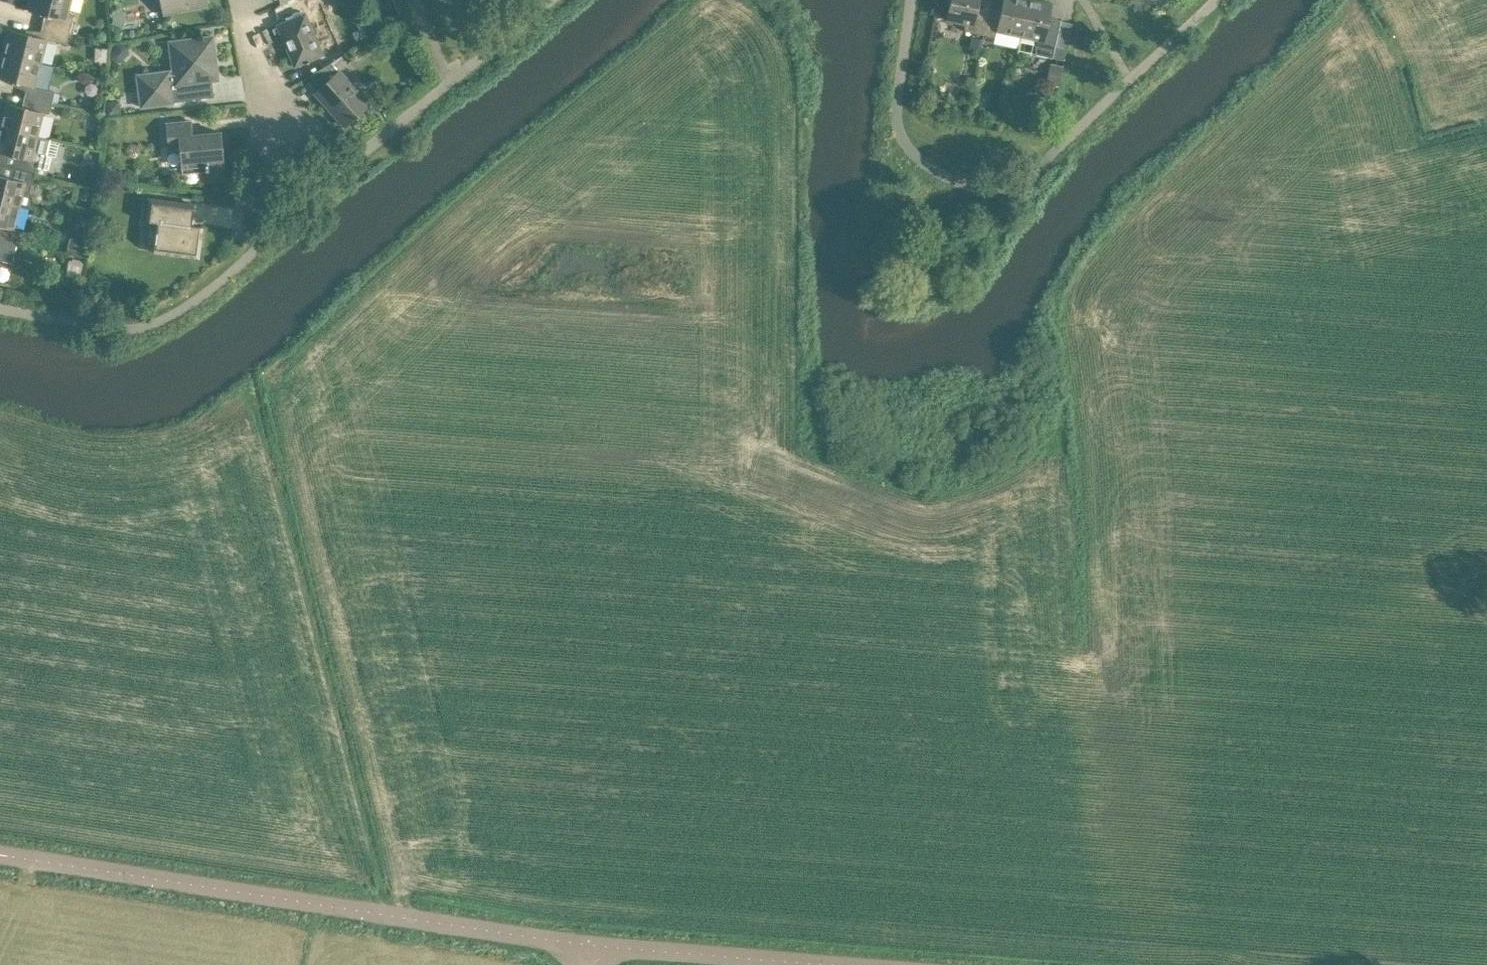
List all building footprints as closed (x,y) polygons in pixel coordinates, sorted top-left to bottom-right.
[(69,8),(71,0),(32,0),(29,10),(49,15),(46,26),(72,33),(77,14),(69,8)] [(188,8),(207,4),(207,0),(164,0),(166,12),(188,8)] [(309,11),(304,0),(298,0),(281,7),(286,21),(277,24),(278,27),(274,29),(280,43),(284,41),(285,43),(288,42),(290,46),(287,47),(295,66),(306,61),(307,63),(310,62),(309,60),(323,54),(323,53),(335,48),(329,35),(317,40),(311,26),(315,24),(309,11)] [(316,11),(327,6),(325,0),(312,0),(316,11)] [(987,11),(977,8),(979,0),(950,0),(946,19),(964,24),(965,30),(983,34),(987,11)] [(1027,0),(1003,0),(1000,13),(987,11),(983,34),(995,37),(996,31),(1019,36),(1027,0)] [(1049,17),(1052,4),(1036,0),(1027,0),(1019,36),(1035,39),(1036,54),(1053,57),(1060,20),(1049,17)] [(46,27),(44,38),(46,38),(69,44),(72,33),(46,26),(46,27)] [(10,29),(4,51),(40,61),(46,38),(44,38),(10,29)] [(161,70),(138,73),(141,106),(173,102),(173,101),(213,96),(211,80),(214,80),(212,64),(216,61),(213,36),(203,37),(203,35),(198,36),(175,39),(167,40),(171,69),(161,70)] [(0,68),(0,77),(32,85),(34,86),(34,84),(40,62),(40,61),(4,51),(4,53),(0,68)] [(332,62),(310,75),(321,87),(315,92),(345,125),(355,116),(357,119),(359,116),(357,114),(369,103),(332,62)] [(356,78),(364,87),(373,78),(365,70),(356,78)] [(32,85),(29,96),(52,102),(55,90),(47,87),(34,84),(34,86),(32,85)] [(49,114),(52,102),(29,96),(26,108),(6,102),(0,126),(39,135),(44,113),(49,114)] [(209,170),(210,180),(226,179),(221,132),(192,135),(191,121),(168,123),(170,145),(181,144),(183,166),(207,164),(207,170),(209,170)] [(39,135),(0,126),(0,127),(0,152),(14,155),(11,166),(36,172),(45,175),(50,156),(46,154),(49,139),(38,137),(39,135)] [(36,172),(11,166),(8,177),(0,175),(0,200),(20,205),(24,191),(32,189),(36,172)] [(194,204),(174,201),(149,198),(146,220),(158,222),(154,252),(199,258),(203,226),(189,225),(190,218),(192,219),(194,204)] [(20,205),(0,200),(0,236),(17,241),(20,231),(14,229),(20,205)] [(17,241),(0,236),(0,259),(12,262),(17,241)]
